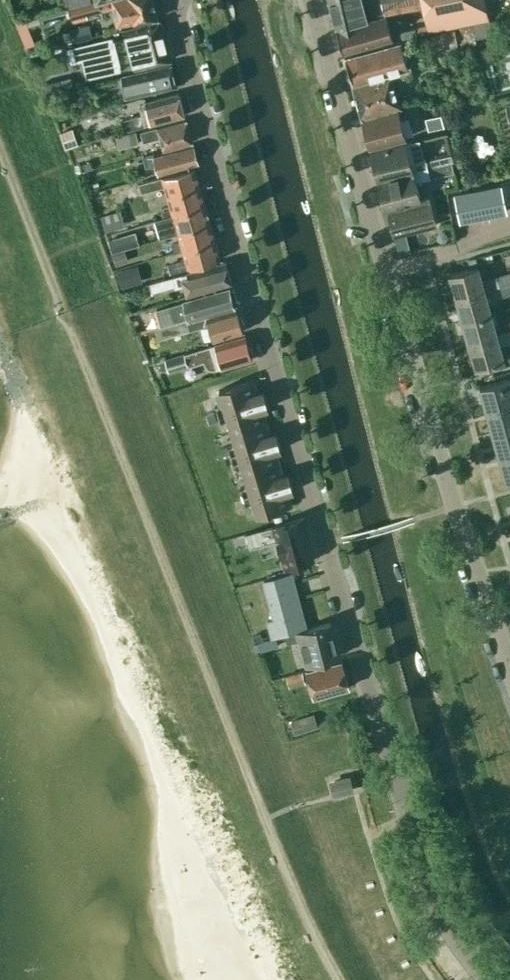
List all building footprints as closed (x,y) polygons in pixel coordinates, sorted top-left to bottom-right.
[(156,16),(152,0),(98,0),(97,0),(98,2),(94,2),(94,1),(70,7),(72,15),(99,8),(99,9),(112,7),(116,25),(156,16)] [(335,28),(366,19),(367,20),(384,15),(423,6),(427,25),(428,30),(487,17),(483,0),(327,0),(335,28)] [(488,14),(499,13),(497,0),(486,0),(488,14)] [(43,20),(40,10),(25,16),(28,25),(43,20)] [(25,47),(35,43),(28,25),(25,16),(15,19),(25,47)] [(386,16),(368,21),(335,29),(341,48),(374,40),(374,42),(393,38),(386,16)] [(509,26),(509,17),(455,29),(459,46),(498,36),(497,28),(509,26)] [(90,58),(90,59),(131,50),(130,47),(164,38),(159,20),(123,28),(126,38),(95,46),(97,56),(90,58)] [(93,37),(89,23),(68,29),(72,43),(93,37)] [(427,25),(401,30),(401,32),(402,36),(402,39),(429,33),(428,30),(427,25)] [(458,48),(454,29),(430,34),(434,53),(458,48)] [(169,59),(164,38),(130,47),(131,50),(90,59),(92,68),(131,58),(133,67),(169,59)] [(353,86),(392,76),(396,75),(397,80),(408,78),(407,75),(411,74),(409,65),(407,66),(399,41),(344,55),(351,81),(353,86)] [(126,96),(176,84),(170,63),(120,75),(126,96)] [(71,76),(42,83),(44,92),(73,85),(71,76)] [(361,116),(396,107),(400,105),(392,76),(353,86),(361,116)] [(127,129),(184,114),(178,92),(144,101),(148,115),(143,117),(142,113),(123,119),(127,129)] [(66,116),(63,102),(51,105),(54,118),(66,116)] [(400,121),(396,108),(361,118),(368,146),(404,137),(404,135),(411,133),(407,119),(400,121)] [(443,126),(440,113),(425,117),(428,130),(443,126)] [(162,149),(191,141),(185,119),(157,126),(140,131),(143,140),(159,136),(162,149)] [(78,143),(72,127),(59,132),(65,148),(78,143)] [(118,147),(138,142),(135,130),(115,136),(118,147)] [(413,154),(438,150),(436,136),(410,141),(413,154)] [(427,165),(427,166),(452,160),(453,160),(451,153),(425,159),(424,156),(409,160),(404,141),(370,150),(377,177),(427,165)] [(192,145),(154,155),(153,151),(142,154),(146,166),(155,163),(157,173),(197,162),(192,145)] [(452,160),(427,166),(427,165),(377,177),(384,207),(419,198),(414,180),(454,170),(452,160)] [(163,185),(166,196),(199,186),(193,167),(138,182),(141,192),(154,188),(163,185)] [(500,183),(504,203),(509,201),(509,183),(509,181),(500,183)] [(504,203),(500,183),(454,193),(459,220),(506,210),(504,203)] [(163,216),(171,213),(204,204),(199,186),(166,196),(169,205),(160,207),(163,216)] [(419,198),(384,207),(385,208),(385,207),(392,234),(436,223),(428,195),(419,198)] [(204,204),(171,213),(174,221),(156,226),(160,237),(168,234),(177,232),(210,223),(204,204)] [(119,219),(117,210),(101,215),(104,223),(119,219)] [(182,249),(214,239),(210,223),(177,232),(179,241),(171,243),(173,251),(182,249)] [(139,243),(135,230),(115,236),(119,249),(139,243)] [(214,239),(182,249),(184,257),(167,262),(170,272),(220,258),(214,239)] [(125,250),(113,254),(114,255),(117,264),(129,261),(125,250)] [(187,295),(231,282),(225,260),(171,276),(174,284),(184,282),(187,295)] [(137,264),(117,271),(122,288),(143,282),(137,264)] [(499,285),(497,275),(481,279),(477,265),(449,273),(455,297),(484,289),(499,285)] [(499,285),(509,282),(509,271),(497,275),(499,285)] [(151,291),(167,286),(164,278),(149,282),(151,291)] [(499,285),(502,294),(509,292),(509,282),(499,285)] [(234,303),(229,287),(151,309),(156,325),(234,303)] [(490,312),(484,289),(455,297),(461,320),(490,312)] [(242,327),(243,323),(241,317),(238,315),(235,304),(155,328),(158,338),(204,325),(203,322),(207,321),(213,339),(243,330),(242,327)] [(509,321),(494,325),(490,312),(461,320),(468,343),(509,331),(509,323),(509,321)] [(509,341),(509,331),(468,343),(474,366),(503,358),(499,344),(506,342),(509,341)] [(183,353),(164,358),(167,370),(203,359),(204,363),(208,367),(212,368),(216,368),(221,366),(221,367),(251,358),(250,355),(252,352),(250,347),(247,345),(244,334),(214,343),(183,353)] [(509,376),(479,385),(486,408),(509,402),(509,380),(509,376)] [(268,407),(265,398),(262,388),(257,390),(253,378),(218,389),(222,402),(214,404),(219,421),(227,419),(231,431),(266,420),(262,409),(268,407)] [(486,408),(492,431),(509,427),(509,402),(486,408)] [(281,448),(278,439),(275,430),(269,431),(266,420),(231,431),(234,443),(227,445),(232,463),(240,460),(243,472),(278,461),(275,450),(281,448)] [(492,431),(499,454),(509,451),(509,427),(492,431)] [(499,454),(505,478),(509,477),(509,451),(499,454)] [(293,490),(290,480),(287,471),(282,473),(278,461),(243,472),(247,484),(239,487),(244,504),(252,502),(256,514),(291,504),(287,492),(293,490)] [(295,564),(313,558),(301,516),(283,522),(272,525),(284,567),(294,564),(295,564)] [(250,542),(265,538),(262,528),(247,532),(250,542)] [(271,635),(305,626),(290,572),(263,579),(273,618),(267,620),(271,635)] [(305,664),(339,654),(330,621),(284,634),(286,642),(298,639),(305,664)] [(260,649),(277,644),(275,636),(257,641),(260,649)] [(313,695),(348,686),(340,659),(306,669),(285,675),(288,686),(309,680),(313,695)] [(293,734),(318,726),(314,713),(289,721),(293,734)] [(333,781),(336,792),(348,789),(346,778),(333,781)]
